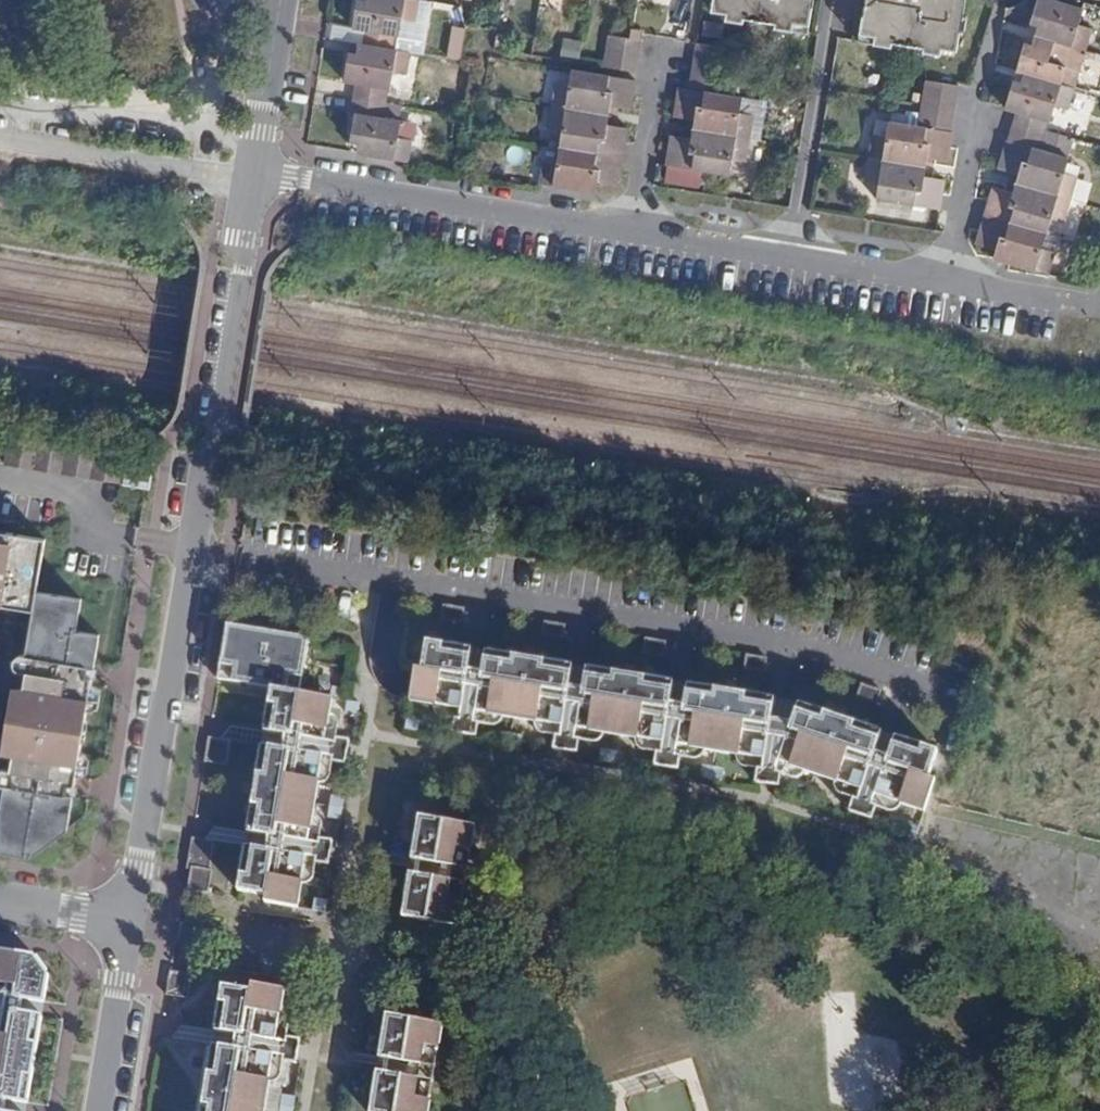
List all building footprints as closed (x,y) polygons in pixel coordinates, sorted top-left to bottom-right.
[(365,1),(358,0),(357,0),(353,28),(364,30),(362,44),(362,45),(395,50),(397,35),(399,35),(401,19),(416,22),(419,0),(366,0),(365,1)] [(711,10),(726,13),(725,19),(743,22),(744,18),(775,23),(775,28),(793,31),(794,23),(810,25),(814,0),(713,0),(711,10)] [(892,46),(892,42),(923,47),(923,51),(941,54),(942,48),(957,51),(965,0),(931,0),(930,10),(911,7),(912,0),(865,0),(860,33),(875,36),(873,43),(892,46)] [(1086,50),(1092,28),(1079,24),(1084,9),(1054,0),(1037,0),(1030,22),(1038,24),(1038,25),(1035,35),(1086,50)] [(638,56),(641,40),(631,38),(609,34),(606,51),(638,56)] [(1079,71),(1086,50),(1035,35),(1032,45),(1024,42),(1016,70),(1024,72),(1061,83),(1066,68),(1079,71)] [(694,59),(727,64),(729,48),(697,43),(694,59)] [(362,45),(358,44),(356,54),(348,52),(344,81),(356,83),(353,98),(386,104),(388,88),(390,88),(392,72),(407,75),(410,52),(395,50),(362,45)] [(635,72),(638,56),(606,51),(604,67),(635,72)] [(724,79),(725,71),(727,64),(694,59),(692,74),(724,79)] [(1061,83),(1074,88),(1079,71),(1066,68),(1061,83)] [(555,83),(552,106),(608,115),(609,115),(610,106),(631,109),(636,80),(572,70),(569,85),(555,83)] [(1044,135),(1045,130),(1047,121),(1050,121),(1055,105),(1068,109),(1074,88),(1061,83),(1024,72),(1021,82),(1013,80),(1005,107),(1016,111),(1012,126),(1044,135)] [(721,94),(724,79),(692,74),(689,89),(721,94)] [(956,101),(958,86),(926,80),(924,96),(956,101)] [(693,129),(749,139),(753,115),(739,113),(742,97),(721,94),(689,89),(679,87),(674,117),(694,120),(693,129)] [(953,117),(956,101),(924,96),(922,103),(921,111),(953,117)] [(386,104),(353,98),(351,113),(354,114),(350,141),(358,143),(358,144),(356,153),(406,161),(408,162),(412,139),(398,137),(401,121),(383,118),(386,104)] [(559,147),(623,158),(628,128),(607,125),(609,115),(608,115),(552,106),(548,129),(561,131),(559,147)] [(953,117),(921,111),(919,126),(951,132),(953,117)] [(873,135),(869,158),(926,167),(927,158),(948,162),(953,132),(951,132),(919,126),(888,122),(888,123),(886,137),(873,135)] [(1012,126),(1008,139),(1039,149),(1044,135),(1012,126)] [(746,162),(749,139),(693,129),(691,139),(671,135),(666,164),(730,175),(732,159),(746,162)] [(1016,183),(1071,199),(1077,177),(1064,172),(1069,158),(1064,156),(1070,137),(1045,130),(1044,135),(1039,149),(1008,139),(1007,139),(999,168),(1018,174),(1016,183)] [(598,183),(618,187),(623,158),(559,147),(556,163),(543,160),(539,183),(542,184),(582,190),(583,181),(598,183)] [(926,167),(869,158),(865,181),(878,183),(876,199),(940,209),(945,180),(924,176),(926,167)] [(596,193),(598,183),(583,181),(582,190),(596,193)] [(985,215),(1046,233),(1050,218),(1064,222),(1071,199),(1016,183),(1013,191),(993,186),(985,215)] [(1007,262),(1048,274),(1055,252),(1042,248),(1046,233),(985,215),(976,244),(995,249),(1010,254),(1007,262)] [(993,258),(1007,262),(1010,254),(995,249),(993,258)] [(33,468),(62,473),(66,445),(38,441),(33,468)] [(62,473),(90,478),(95,450),(66,445),(62,473)] [(119,483),(123,454),(95,450),(90,478),(119,483)] [(32,856),(67,829),(73,795),(66,794),(68,785),(75,786),(76,776),(81,742),(75,742),(79,719),(85,721),(91,683),(92,678),(86,677),(87,666),(94,668),(94,665),(99,635),(76,631),(82,599),(37,591),(46,538),(0,531),(0,602),(1,602),(1,604),(34,610),(26,655),(21,654),(17,655),(13,660),(14,666),(17,670),(27,672),(24,688),(21,687),(10,754),(13,754),(11,769),(2,768),(0,769),(0,785),(5,785),(0,815),(0,851),(32,856)] [(566,624),(545,621),(542,635),(563,638),(566,624)] [(272,688),(301,693),(309,641),(310,638),(235,625),(226,680),(272,688)] [(667,641),(645,637),(643,651),(664,655),(667,641)] [(410,701),(411,701),(462,710),(468,677),(472,649),(427,641),(422,669),(415,668),(411,695),(410,701)] [(478,731),(481,713),(563,726),(573,665),(486,651),(481,680),(476,712),(468,710),(465,729),(478,731)] [(579,747),(582,729),(664,743),(674,682),(587,668),(577,728),(570,726),(567,745),(579,747)] [(882,690),(862,683),(857,696),(877,703),(882,690)] [(680,763),(683,745),(765,759),(775,698),(688,684),(677,744),(670,743),(667,761),(680,763)] [(333,698),(301,693),(272,688),(265,731),(325,741),(324,749),(343,752),(345,739),(327,736),(333,698)] [(357,714),(358,714),(360,703),(347,701),(347,702),(345,712),(357,714)] [(785,762),(862,790),(882,732),(799,703),(779,760),(773,758),(770,778),(782,779),(785,762)] [(405,729),(418,731),(418,730),(420,717),(409,716),(408,716),(405,729)] [(499,744),(510,746),(512,733),(501,731),(499,743),(499,744)] [(512,733),(510,746),(521,748),(521,747),(523,735),(512,733)] [(221,738),(209,736),(206,761),(227,765),(232,740),(221,738)] [(924,811),(925,812),(936,780),(929,778),(938,751),(895,736),(875,794),(868,791),(862,809),(874,813),(880,796),(924,811)] [(262,745),(248,832),(309,842),(307,849),(326,852),(328,840),(309,837),(323,755),(262,745)] [(600,761),(611,762),(613,749),(602,748),(600,760),(600,761)] [(613,749),(611,762),(622,764),(622,763),(624,751),(613,749)] [(712,779),(714,766),(703,764),(701,776),(701,777),(712,779)] [(725,768),(714,766),(712,779),(722,781),(723,780),(725,768)] [(796,797),(806,800),(810,788),(800,785),(796,796),(796,797)] [(810,788),(806,800),(817,804),(817,803),(821,792),(810,788)] [(330,806),(343,808),(345,798),(344,798),(332,795),(330,806)] [(342,819),(343,808),(330,806),(328,817),(340,819),(342,819)] [(472,849),(476,824),(420,815),(413,859),(454,866),(457,847),(472,849)] [(904,834),(916,838),(920,826),(919,825),(908,822),(905,833),(904,834)] [(215,841),(193,837),(188,868),(192,869),(192,866),(210,869),(215,841)] [(265,902),(298,908),(307,856),(246,846),(238,891),(266,895),(265,902)] [(192,866),(192,869),(188,889),(209,892),(213,870),(210,869),(192,866)] [(459,925),(463,900),(448,898),(451,879),(410,873),(403,916),(459,925)] [(313,910),(326,912),(328,901),(327,900),(315,898),(313,909),(313,910)] [(20,953),(0,950),(0,984),(7,985),(15,986),(20,953)] [(41,1003),(48,973),(35,956),(20,953),(15,986),(14,997),(22,998),(41,1003)] [(285,989),(252,983),(251,990),(223,985),(216,1030),(276,1040),(275,1047),(293,1050),(295,1038),(278,1035),(285,989)] [(22,998),(14,997),(15,986),(7,985),(5,995),(0,994),(0,1011),(2,1011),(0,1027),(0,1036),(7,1037),(11,1012),(20,1013),(22,998)] [(310,1005),(311,1005),(313,993),(300,991),(300,992),(298,1003),(310,1005)] [(20,1013),(11,1012),(7,1037),(0,1036),(0,1098),(6,1099),(26,1102),(40,1016),(20,1013)] [(439,1048),(443,1023),(387,1013),(380,1056),(380,1057),(421,1064),(424,1045),(439,1048)] [(275,1054),(213,1044),(202,1110),(266,1110),(275,1054)] [(431,1099),(416,1096),(419,1077),(378,1070),(371,1110),(429,1110),(431,1099)] [(283,1095),(281,1105),(294,1107),(296,1097),(295,1096),(283,1095)]
